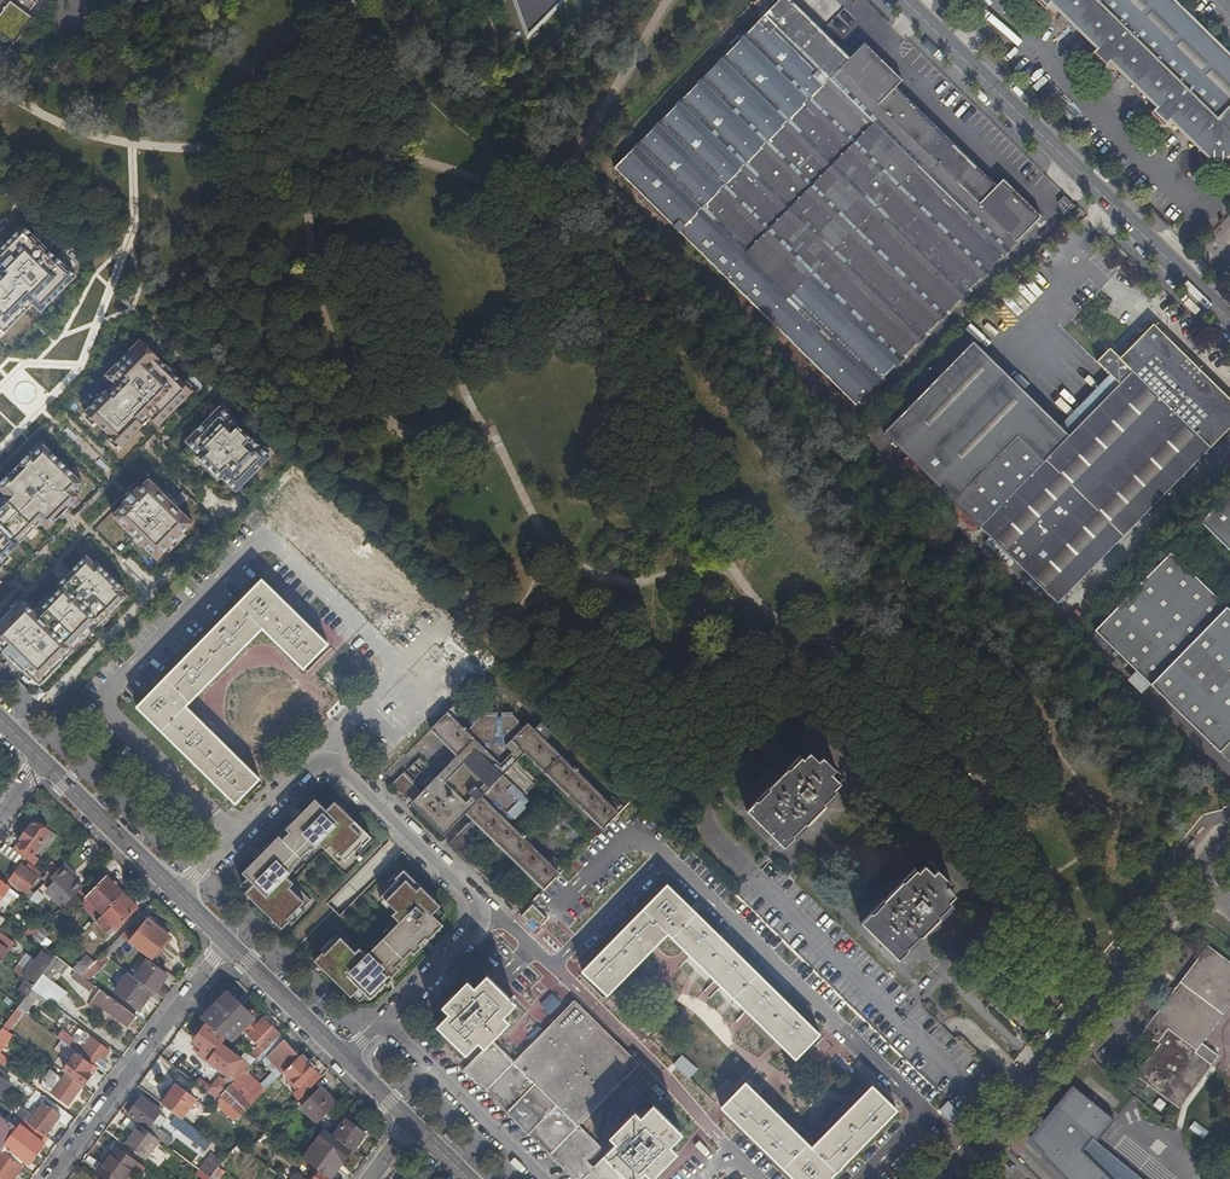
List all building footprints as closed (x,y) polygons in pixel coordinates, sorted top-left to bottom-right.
[(16,43),(35,16),(31,13),(39,3),(35,0),(0,0),(0,31),(16,43)] [(526,34),(560,0),(514,0),(526,34)] [(1041,217),(1003,180),(992,190),(893,92),(903,81),(865,43),(850,59),(790,0),(780,0),(615,168),(857,404),(1041,217)] [(1041,5),(1042,5),(1047,5),(1048,5),(1050,3),(1062,15),(1064,13),(1074,23),(1072,25),(1075,28),(1076,26),(1087,36),(1085,38),(1097,49),(1095,51),(1095,52),(1095,57),(1095,58),(1101,64),(1102,64),(1107,63),(1108,64),(1110,62),(1121,73),(1123,71),(1134,82),(1132,84),(1134,86),(1136,84),(1146,94),(1145,96),(1156,108),(1155,110),(1155,116),(1161,122),(1167,122),(1169,120),(1181,132),(1183,130),(1194,140),(1192,142),(1194,145),(1196,143),(1206,153),(1204,155),(1209,160),(1210,159),(1214,158),(1214,164),(1223,164),(1223,159),(1226,159),(1227,160),(1229,157),(1229,53),(1176,0),(1036,0),(1041,5)] [(7,69),(14,59),(0,49),(0,64),(7,69)] [(4,333),(25,312),(20,308),(28,300),(32,304),(41,312),(75,277),(23,226),(0,250),(0,272),(1,274),(0,275),(0,329),(4,333)] [(20,308),(25,312),(32,304),(28,300),(20,308)] [(1110,375),(1060,426),(973,341),(884,433),(1058,603),(1229,427),(1229,400),(1153,325),(1120,358),(1110,348),(1097,361),(1110,375)] [(159,362),(161,360),(140,341),(106,376),(114,384),(118,387),(110,395),(106,392),(85,413),(98,425),(98,424),(110,435),(109,436),(121,448),(143,426),(139,422),(146,415),(150,419),(158,427),(192,392),(180,380),(180,381),(159,362)] [(118,387),(114,384),(106,392),(110,395),(118,387)] [(230,419),(219,408),(186,442),(200,456),(198,458),(221,480),(223,478),(237,492),(270,458),(259,447),(258,448),(230,420),(230,419)] [(139,422),(143,426),(150,419),(146,415),(139,422)] [(37,526),(35,525),(40,520),(48,529),(80,497),(74,492),(83,483),(44,445),(34,455),(32,453),(0,485),(0,489),(4,493),(10,498),(0,508),(0,564),(37,526)] [(193,523),(149,480),(140,489),(138,488),(121,505),(122,507),(113,516),(157,560),(193,523)] [(0,497),(0,508),(10,498),(4,493),(0,497)] [(1201,523),(1229,551),(1229,493),(1201,523)] [(1229,742),(1229,610),(1171,553),(1095,631),(1220,753),(1229,742)] [(87,556),(61,582),(65,585),(37,613),(33,610),(26,603),(18,611),(15,608),(0,623),(0,626),(1,627),(0,628),(0,645),(6,650),(5,651),(25,671),(26,670),(41,685),(62,663),(58,659),(98,619),(102,623),(128,596),(122,591),(124,589),(117,582),(114,585),(101,572),(104,569),(97,563),(95,564),(87,556)] [(261,580),(137,707),(234,803),(258,779),(185,706),(262,628),(303,669),(327,644),(261,580)] [(65,585),(61,582),(33,610),(37,613),(65,585)] [(62,663),(102,623),(98,619),(58,659),(62,663)] [(604,829),(620,812),(546,741),(553,733),(542,722),(535,730),(528,723),(524,728),(514,717),(514,715),(483,716),(467,732),(447,712),(431,729),(458,756),(413,802),(446,834),(466,813),(544,890),(560,873),(509,823),(530,801),(504,775),(526,753),(604,829)] [(747,810),(785,846),(807,825),(809,827),(810,826),(813,823),(811,820),(818,813),(815,811),(823,803),(825,806),(826,805),(828,808),(829,807),(827,804),(839,792),(835,789),(846,778),(824,757),(820,761),(811,752),(805,758),(801,755),(747,810)] [(427,765),(419,757),(407,770),(415,777),(427,765)] [(391,785),(407,800),(418,789),(402,773),(391,785)] [(241,884),(239,886),(275,922),(284,914),(282,912),(294,900),(296,902),(304,894),(280,870),(287,862),(286,861),(303,843),(305,844),(312,837),(320,844),(324,840),(339,854),(354,838),(356,840),(365,831),(328,795),(326,798),(320,804),(315,799),(309,793),(293,808),(296,812),(291,817),(288,814),(279,823),(283,826),(276,833),(272,829),(264,838),(266,840),(253,853),(251,851),(236,867),(242,873),(247,878),(241,884)] [(326,798),(321,793),(315,799),(320,804),(326,798)] [(810,826),(828,808),(826,805),(825,806),(823,803),(815,811),(818,813),(811,820),(813,823),(810,826)] [(27,827),(10,851),(21,859),(27,863),(44,840),(27,827)] [(10,851),(7,848),(1,855),(16,866),(21,859),(10,851)] [(923,939),(924,938),(927,934),(925,932),(932,925),(929,922),(937,915),(939,917),(940,917),(942,920),(943,919),(941,916),(953,904),(949,901),(956,894),(952,891),(954,889),(948,884),(951,881),(929,860),(919,871),(915,867),(862,921),(899,958),(921,936),(923,939)] [(32,879),(19,896),(23,899),(40,877),(27,867),(23,872),(32,879)] [(18,868),(5,885),(8,887),(16,894),(19,896),(32,879),(23,872),(18,868)] [(439,907),(441,904),(405,869),(396,878),(398,879),(383,895),(397,910),(394,914),(401,921),(393,929),(395,930),(377,948),(376,947),(368,954),(344,930),(336,938),(338,941),(326,953),(324,950),(315,959),(352,995),(360,987),(372,998),(387,982),(384,979),(390,974),(392,977),(401,968),(444,924),(438,917),(433,913),(439,907)] [(247,878),(242,873),(236,879),(241,884),(247,878)] [(74,897),(81,904),(101,884),(94,877),(74,897)] [(46,905),(53,913),(69,898),(56,885),(55,884),(54,885),(48,890),(55,897),(46,905)] [(81,904),(98,921),(118,901),(101,884),(81,904)] [(820,1034),(668,884),(583,971),(608,995),(668,933),(796,1058),(820,1034)] [(8,887),(6,890),(0,885),(0,907),(4,910),(16,894),(8,887)] [(98,921),(97,923),(112,937),(133,915),(118,901),(98,921)] [(53,913),(46,905),(40,911),(48,918),(53,913)] [(444,911),(439,907),(433,913),(438,917),(444,911)] [(924,938),(942,920),(940,917),(939,917),(937,915),(929,922),(932,925),(925,932),(927,934),(924,938)] [(165,941),(145,925),(131,943),(152,958),(165,941)] [(23,938),(30,943),(37,935),(29,929),(23,938)] [(37,935),(30,943),(38,949),(46,938),(40,932),(37,935)] [(1,936),(0,937),(0,948),(8,953),(13,945),(1,936)] [(118,941),(100,958),(105,962),(122,945),(118,941)] [(1208,946),(1143,1032),(1159,1044),(1135,1076),(1178,1108),(1218,1056),(1202,1043),(1229,1006),(1229,962),(1208,946)] [(38,978),(52,959),(41,951),(24,975),(20,980),(23,982),(31,988),(38,978)] [(79,980),(85,985),(107,963),(105,962),(100,958),(91,967),(79,980)] [(52,959),(38,978),(39,979),(30,992),(45,1003),(54,991),(47,985),(54,975),(59,978),(65,970),(57,963),(52,959)] [(73,976),(79,980),(91,967),(84,960),(70,973),(73,976)] [(130,981),(150,996),(161,1004),(167,996),(158,989),(165,980),(143,963),(130,981)] [(13,974),(20,980),(24,975),(16,970),(13,974)] [(79,980),(73,976),(69,981),(88,996),(92,990),(85,985),(79,980)] [(449,1014),(437,1026),(466,1054),(490,1030),(497,1036),(499,1039),(512,1026),(509,1023),(503,1017),(516,1004),(512,1001),(516,998),(514,995),(510,999),(487,976),(475,989),(467,982),(442,1007),(449,1014)] [(130,981),(126,977),(112,995),(136,1014),(150,996),(130,981)] [(28,992),(31,988),(23,982),(14,994),(22,1000),(28,992)] [(17,1007),(13,1012),(20,1017),(22,1018),(36,999),(28,992),(22,1000),(17,1007)] [(106,1001),(97,993),(93,999),(91,997),(86,1004),(97,1013),(101,1008),(106,1001)] [(551,1015),(563,1004),(554,993),(541,1005),(551,1015)] [(248,1024),(222,997),(199,1023),(204,1027),(225,1042),(227,1044),(248,1024)] [(133,1021),(106,1001),(101,1008),(127,1028),(133,1021)] [(514,1063),(492,1042),(470,1064),(514,1106),(535,1085),(556,1105),(535,1127),(578,1168),(600,1147),(578,1126),(638,1064),(574,1002),(514,1063)] [(0,1030),(0,1032),(6,1036),(20,1017),(13,1012),(3,1026),(0,1030)] [(225,1042),(204,1027),(193,1043),(200,1049),(203,1051),(201,1054),(210,1061),(225,1042)] [(259,1051),(264,1056),(277,1043),(261,1027),(248,1040),(259,1051)] [(9,1038),(6,1036),(0,1032),(0,1050),(9,1038)] [(64,1038),(58,1045),(73,1057),(79,1061),(80,1059),(95,1070),(99,1064),(103,1067),(110,1058),(90,1043),(83,1052),(64,1038)] [(227,1044),(225,1042),(210,1061),(228,1074),(242,1055),(227,1044)] [(296,1062),(277,1043),(264,1056),(260,1060),(279,1079),(281,1077),(296,1062)] [(250,1060),(255,1064),(256,1064),(260,1060),(264,1056),(259,1051),(250,1060)] [(79,1061),(73,1057),(60,1074),(80,1089),(88,1078),(84,1075),(89,1069),(79,1061)] [(233,1077),(238,1082),(245,1075),(255,1064),(250,1060),(233,1077)] [(279,1079),(260,1060),(256,1064),(269,1078),(259,1088),(250,1097),(256,1102),(279,1079)] [(318,1083),(296,1062),(281,1077),(297,1093),(289,1102),(294,1107),(318,1083)] [(79,1091),(61,1077),(58,1081),(48,1073),(37,1088),(65,1109),(79,1091)] [(259,1088),(245,1075),(238,1082),(217,1103),(239,1120),(256,1102),(250,1097),(259,1088)] [(10,1090),(0,1082),(0,1103),(10,1090)] [(795,1178),(828,1178),(896,1109),(872,1085),(811,1147),(745,1082),(721,1107),(795,1178)] [(36,1096),(24,1087),(19,1093),(31,1102),(36,1096)] [(1066,1178),(1110,1178),(1080,1149),(1091,1137),(1095,1141),(1115,1120),(1078,1090),(1058,1110),(1059,1112),(1031,1141),(1043,1153),(1041,1154),(1066,1178)] [(173,1091),(160,1109),(174,1119),(179,1122),(191,1105),(173,1091)] [(297,1115),(313,1131),(314,1129),(318,1126),(332,1111),(317,1095),(297,1115)] [(128,1119),(148,1133),(158,1119),(161,1115),(142,1101),(128,1119)] [(585,1176),(588,1178),(638,1178),(644,1173),(650,1178),(653,1178),(677,1155),(670,1148),(682,1136),(654,1107),(641,1120),(635,1113),(622,1126),(629,1133),(611,1151),(589,1173),(585,1176)] [(29,1127),(44,1138),(58,1119),(43,1108),(29,1127)] [(11,1110),(8,1115),(21,1125),(27,1117),(19,1111),(17,1114),(11,1110)] [(148,1133),(146,1135),(159,1145),(167,1151),(172,1144),(157,1133),(164,1123),(158,1119),(148,1133)] [(179,1122),(174,1119),(167,1128),(178,1135),(184,1126),(179,1122)] [(1202,1139),(1207,1132),(1193,1121),(1187,1128),(1202,1139)] [(20,1170),(24,1165),(26,1167),(41,1146),(16,1128),(13,1132),(0,1123),(0,1155),(20,1170)] [(343,1125),(331,1142),(349,1155),(361,1138),(343,1125)] [(318,1126),(314,1129),(320,1134),(323,1136),(326,1132),(318,1126)] [(201,1139),(186,1128),(180,1137),(195,1148),(201,1139)] [(137,1129),(123,1148),(145,1164),(159,1145),(146,1135),(137,1129)] [(331,1142),(323,1136),(320,1134),(304,1157),(332,1178),(338,1178),(353,1158),(349,1155),(331,1142)] [(1091,1137),(1080,1149),(1110,1178),(1141,1178),(1095,1141),(1091,1137)] [(96,1174),(103,1178),(125,1178),(135,1165),(113,1150),(96,1174)] [(20,1170),(0,1155),(0,1178),(14,1178),(20,1170)] [(207,1164),(216,1171),(217,1169),(220,1165),(211,1159),(207,1164)] [(204,1178),(209,1178),(216,1171),(207,1164),(205,1163),(197,1174),(204,1178)] [(225,1175),(217,1169),(216,1171),(209,1178),(222,1178),(225,1175)]
